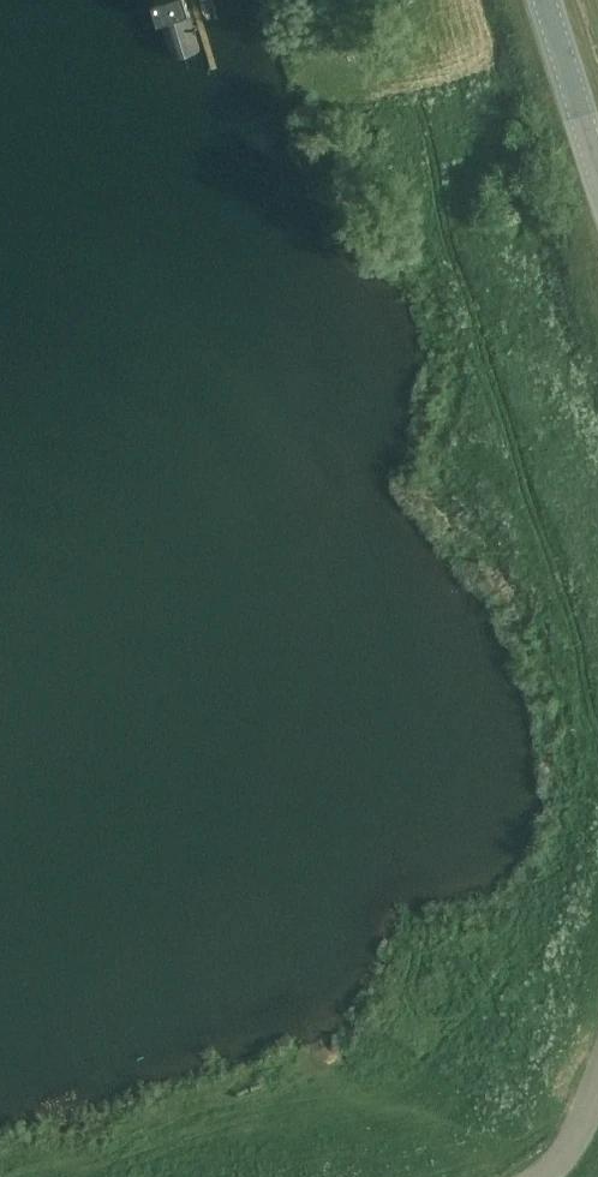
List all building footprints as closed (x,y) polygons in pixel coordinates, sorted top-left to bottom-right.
[(182,159),(232,139),(196,0),(134,0),(182,159)]
